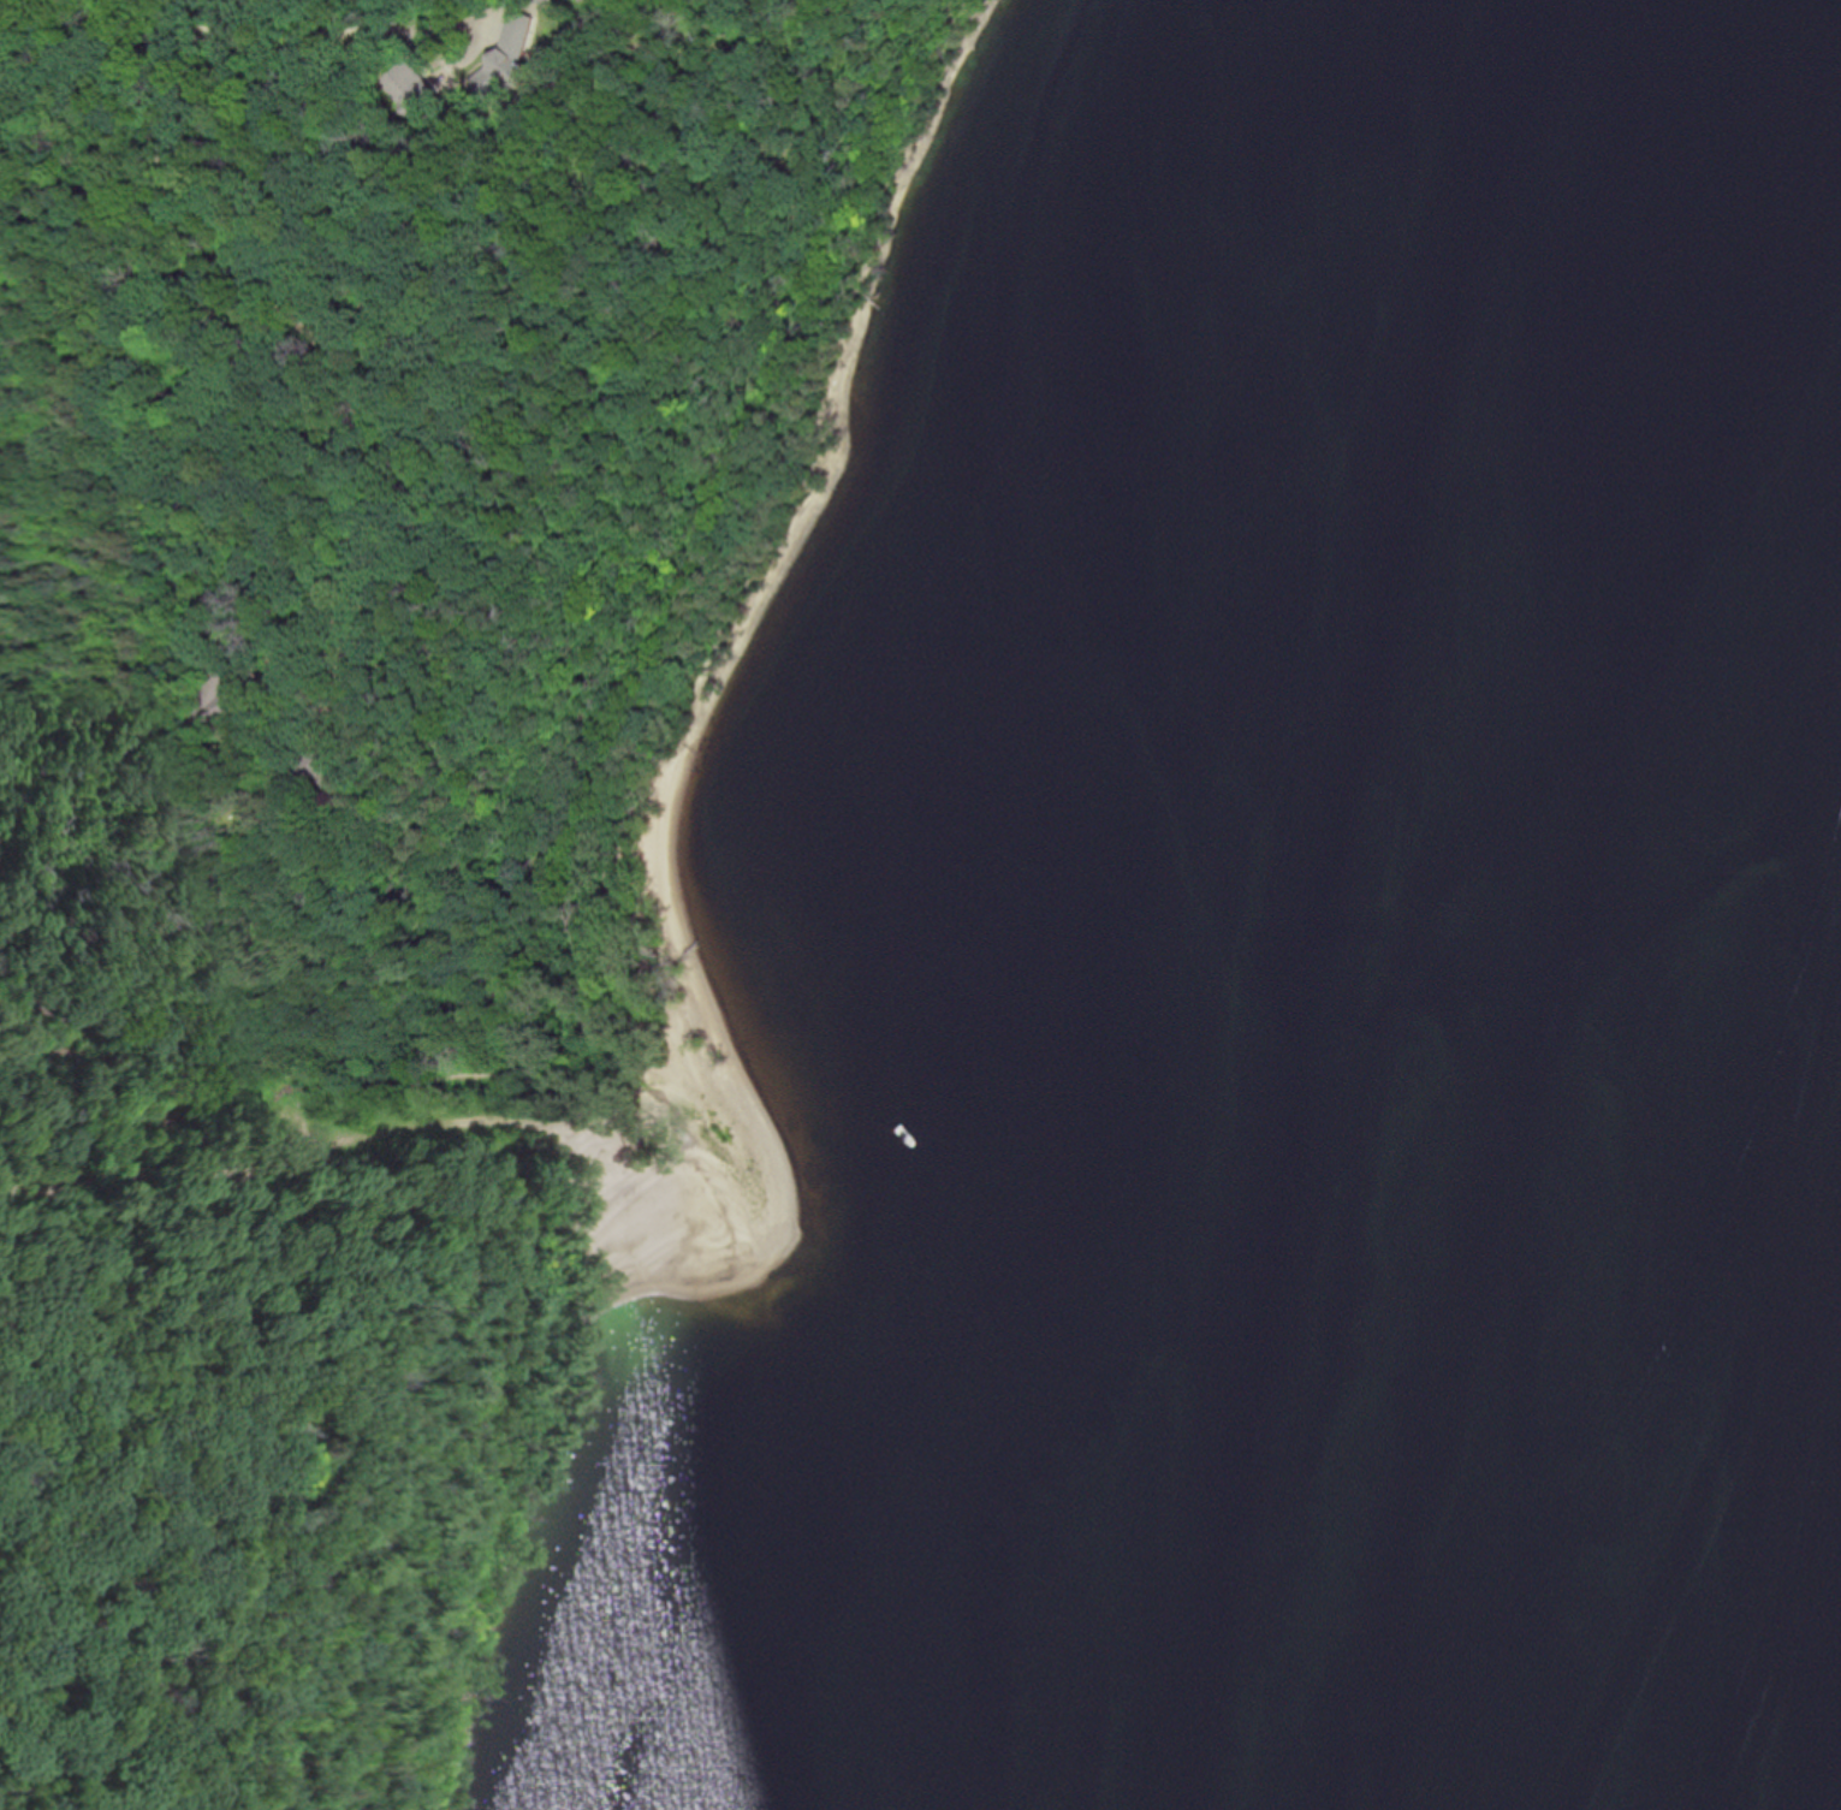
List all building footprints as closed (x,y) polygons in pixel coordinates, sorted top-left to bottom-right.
[(536,15),(508,9),(488,91),(513,97),(517,84),(527,87),(530,73),(522,71),(536,15)] [(381,82),(415,118),(441,94),(406,58),(381,82)] [(241,664),(215,658),(200,725),(226,731),(241,664)] [(293,751),(293,778),(328,778),(328,751),(293,751)]
